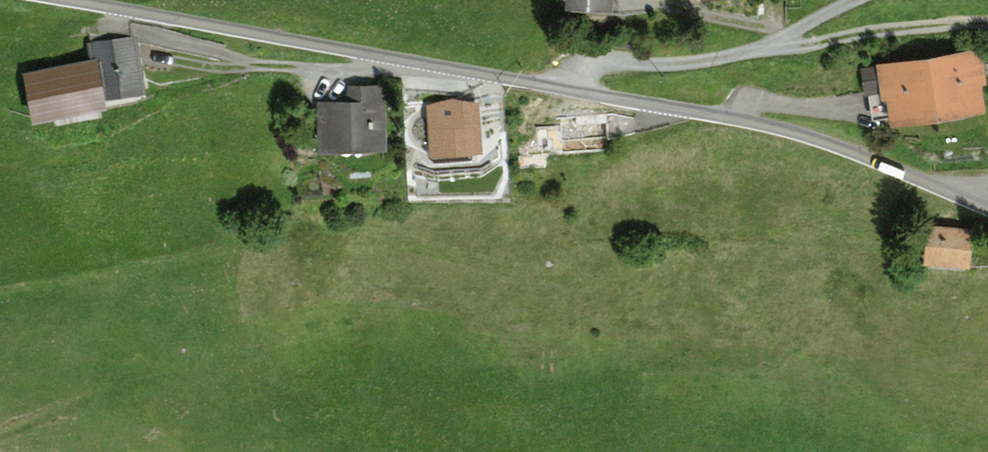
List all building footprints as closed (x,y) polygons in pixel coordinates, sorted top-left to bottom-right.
[(158,98),(146,33),(99,42),(101,58),(37,70),(46,118),(158,98)] [(977,48),(878,63),(886,117),(985,103),(977,48)] [(402,144),(399,82),(360,83),(360,99),(329,100),(331,146),(402,144)] [(486,148),(484,112),(439,115),(441,151),(486,148)] [(619,118),(569,122),(569,132),(546,134),(548,155),(622,149),(619,118)] [(948,235),(945,261),(987,266),(987,239),(948,235)]
